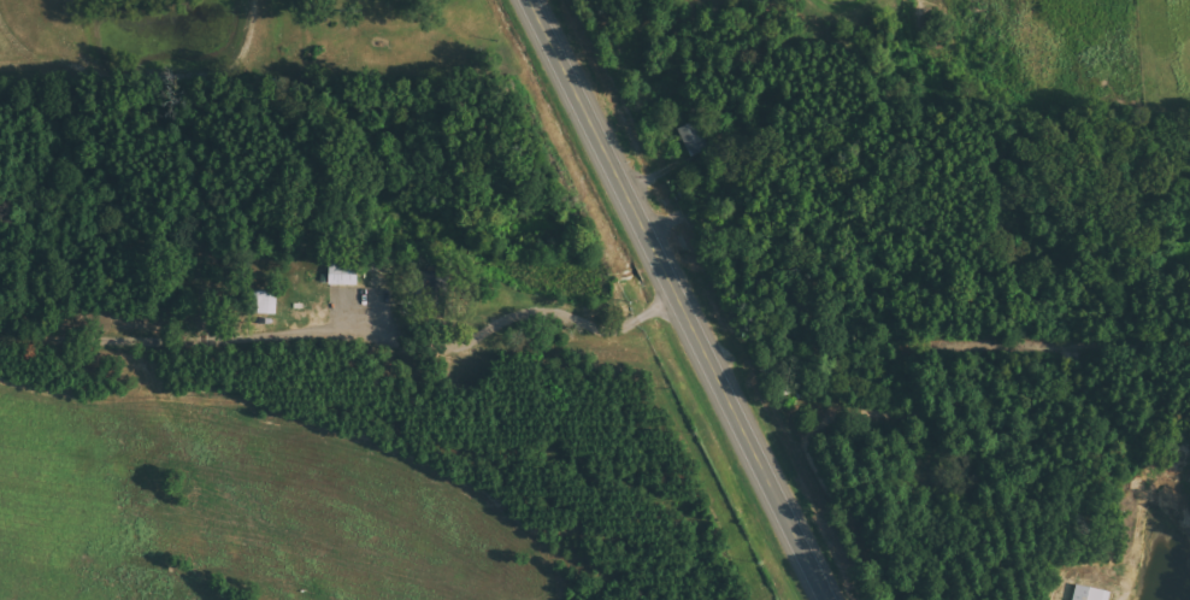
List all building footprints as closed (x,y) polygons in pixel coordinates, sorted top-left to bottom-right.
[(690,159),(711,149),(698,121),(677,130),(690,159)] [(330,285),(359,286),(360,266),(331,265),(330,285)] [(1112,592),(1079,586),(1076,599),(1111,599),(1112,592)]
